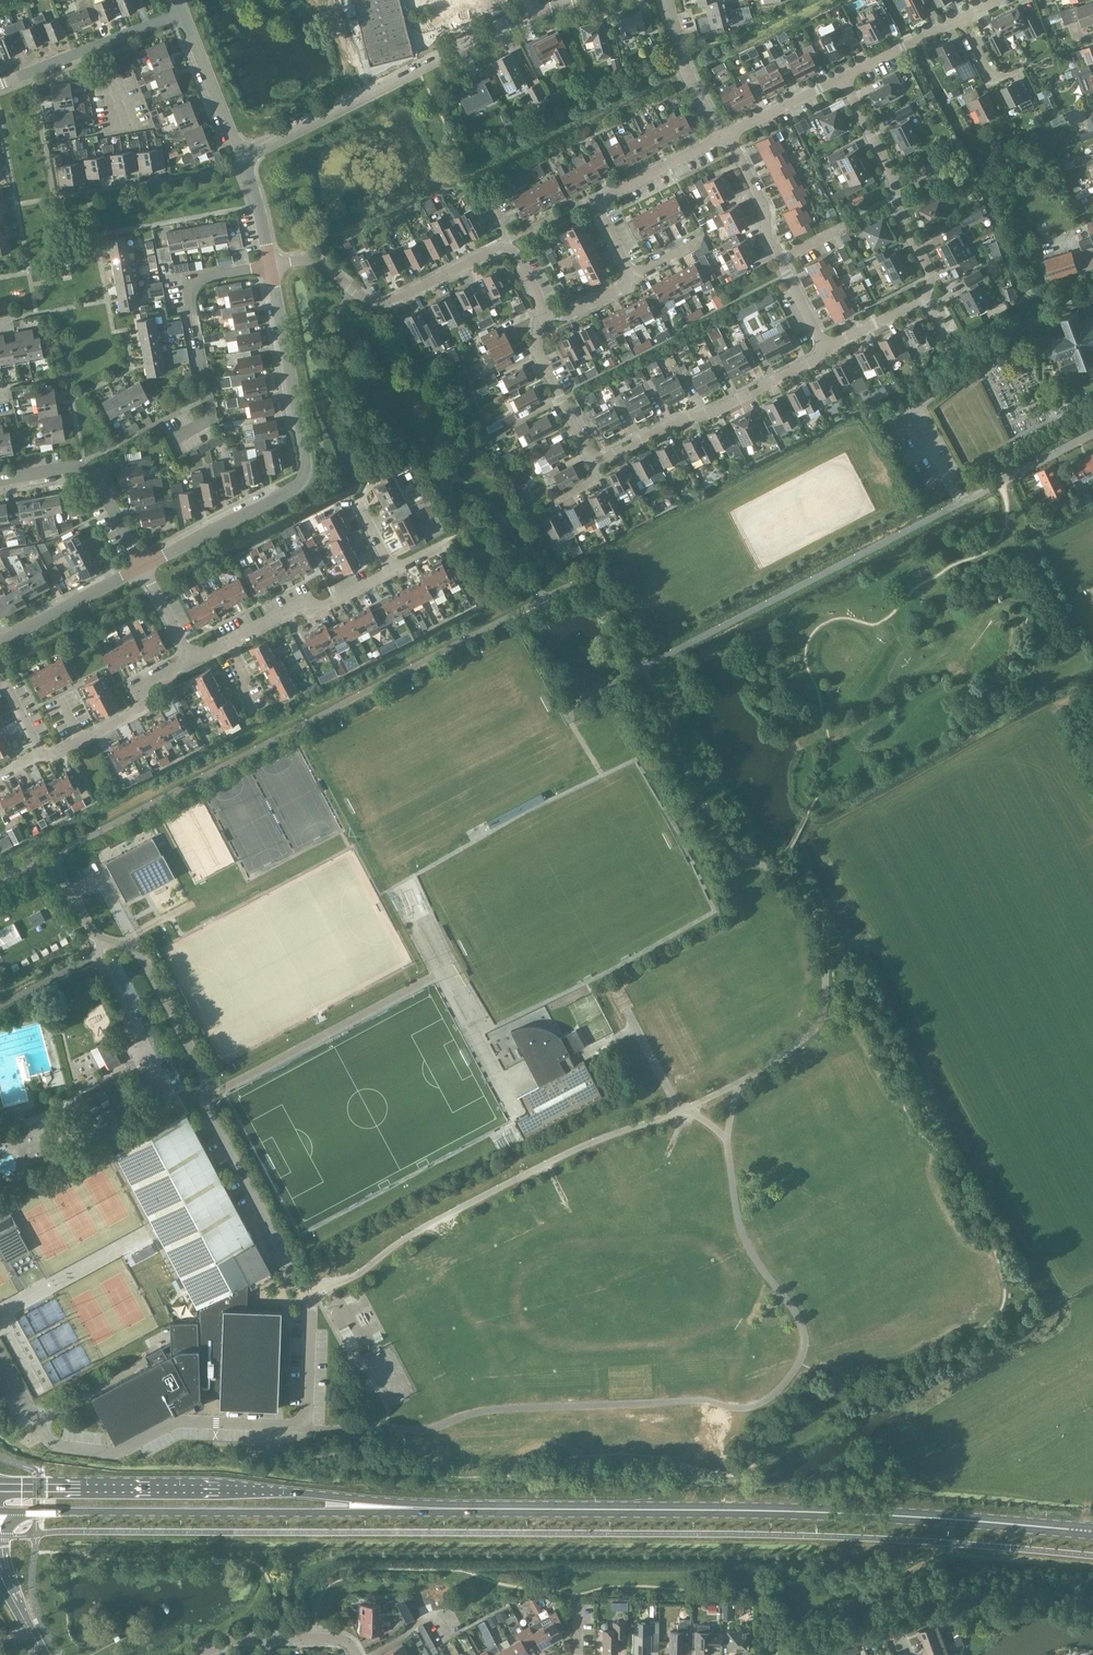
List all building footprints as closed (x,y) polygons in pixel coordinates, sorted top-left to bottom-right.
[(95,3),(93,0),(78,0),(75,1),(78,10),(68,14),(70,18),(74,29),(91,23),(87,11),(95,8),(96,8),(94,3),(95,3)] [(95,3),(94,3),(96,8),(95,8),(101,21),(116,15),(115,13),(120,11),(121,11),(116,0),(103,0),(95,3)] [(120,11),(122,15),(137,9),(136,7),(142,5),(140,0),(116,0),(121,11),(120,11)] [(368,61),(413,50),(401,0),(352,0),(368,61)] [(409,7),(429,2),(432,12),(458,6),(457,1),(459,0),(407,0),(409,7)] [(725,12),(723,3),(732,1),(732,0),(716,0),(715,0),(715,1),(704,3),(704,4),(707,16),(725,12)] [(927,0),(906,0),(909,5),(905,7),(913,23),(922,19),(921,15),(928,12),(923,2),(927,0)] [(1092,22),(1092,2),(1078,8),(1077,5),(1060,11),(1065,24),(1080,19),(1082,27),(1092,22)] [(841,4),(830,9),(834,18),(837,16),(838,19),(846,15),(841,4)] [(861,21),(857,23),(867,45),(875,41),(874,39),(882,35),(878,27),(889,21),(882,7),(867,14),(870,20),(862,24),(861,21)] [(1005,14),(1015,33),(1024,29),(1029,39),(1041,33),(1033,17),(1024,21),(1018,7),(1005,14)] [(644,33),(651,31),(647,16),(640,18),(639,12),(616,18),(621,40),(631,38),(630,33),(643,30),(644,33)] [(725,12),(707,16),(710,29),(737,22),(736,18),(732,19),(731,12),(725,13),(725,12)] [(37,24),(44,41),(49,39),(50,41),(65,35),(60,22),(58,18),(46,22),(43,13),(33,17),(36,24),(37,24)] [(1005,38),(1015,33),(1005,14),(992,20),(999,34),(990,38),(998,54),(1011,48),(1005,38)] [(698,17),(701,29),(709,27),(706,15),(698,17)] [(37,24),(36,24),(25,28),(22,19),(13,23),(22,47),(28,45),(29,47),(44,41),(37,24)] [(22,47),(13,23),(4,26),(7,36),(0,38),(0,51),(3,58),(18,52),(17,49),(22,47)] [(596,60),(609,57),(602,26),(595,27),(594,23),(579,27),(583,43),(592,41),(596,60)] [(851,45),(858,42),(850,27),(838,33),(836,28),(820,37),(831,60),(848,52),(845,46),(848,44),(851,45)] [(559,68),(569,63),(562,49),(565,48),(557,32),(548,36),(547,33),(524,44),(535,67),(543,63),(541,59),(552,54),(559,68)] [(151,61),(169,54),(163,41),(145,48),(145,49),(138,52),(136,52),(136,53),(138,57),(144,55),(144,54),(147,52),(151,61)] [(959,74),(973,67),(965,51),(958,54),(951,41),(937,48),(947,69),(954,65),(959,74)] [(798,57),(808,76),(818,71),(811,57),(817,55),(814,49),(811,43),(802,48),(802,51),(804,54),(798,57)] [(136,52),(138,52),(135,45),(126,49),(128,56),(136,53),(136,52)] [(1092,61),(1092,45),(1083,48),(1083,49),(1073,52),(1075,60),(1085,56),(1088,63),(1092,61)] [(758,54),(754,47),(747,50),(750,58),(758,54)] [(505,91),(524,82),(510,53),(491,63),(505,91)] [(808,76),(798,57),(792,60),(789,54),(786,53),(779,57),(783,65),(786,70),(791,68),(798,82),(808,76)] [(143,78),(174,66),(169,54),(151,61),(154,69),(150,70),(150,69),(141,73),(143,78)] [(786,70),(783,65),(779,57),(770,61),(774,69),(768,72),(777,92),(788,87),(781,73),(786,70)] [(620,69),(617,58),(611,59),(613,70),(620,69)] [(116,67),(116,69),(118,74),(130,69),(128,63),(116,67)] [(1070,70),(1073,77),(1091,71),(1088,64),(1070,70)] [(158,87),(176,79),(172,67),(174,66),(143,78),(145,83),(152,80),(151,79),(155,78),(158,87)] [(777,92),(768,72),(761,75),(757,67),(748,72),(752,80),(755,86),(760,83),(767,97),(777,92)] [(468,116),(493,104),(483,83),(489,79),(484,69),(469,77),(474,86),(457,95),(468,116)] [(755,86),(752,80),(748,72),(738,77),(742,85),(737,88),(746,107),(757,102),(750,88),(755,86)] [(891,88),(901,83),(895,73),(882,80),(885,85),(869,93),(876,107),(895,97),(891,88)] [(1083,78),(1085,85),(1092,82),(1092,83),(1092,75),(1083,78)] [(176,79),(158,87),(161,94),(158,96),(158,95),(151,98),(153,103),(163,99),(163,100),(182,92),(176,79)] [(53,99),(71,96),(70,87),(73,86),(73,87),(81,86),(80,81),(69,83),(69,82),(50,86),(53,99)] [(746,107),(737,88),(734,82),(728,85),(727,82),(717,87),(729,112),(735,109),(736,112),(746,107)] [(1023,112),(1035,106),(1029,95),(1023,98),(1015,82),(1001,89),(1010,107),(1018,102),(1023,112)] [(533,103),(541,99),(534,86),(526,89),(533,103)] [(983,122),(997,114),(987,93),(980,96),(976,87),(957,97),(962,105),(967,103),(971,112),(976,109),(983,122)] [(84,107),(83,102),(76,103),(76,104),(73,104),(71,96),(53,99),(55,112),(84,107)] [(179,119),(194,113),(189,100),(171,107),(171,108),(162,112),(164,117),(172,114),(172,113),(175,111),(179,119)] [(901,148),(902,147),(905,154),(915,149),(912,142),(918,139),(907,117),(914,113),(909,105),(894,112),(898,121),(899,120),(901,124),(890,129),(897,143),(898,142),(901,148)] [(1084,112),(1082,105),(1067,112),(1072,124),(1092,115),(1092,108),(1084,112)] [(156,106),(147,110),(150,120),(160,116),(156,106)] [(55,126),(73,123),(72,114),(76,113),(76,114),(85,112),(84,107),(55,112),(53,112),(55,126)] [(829,138),(845,130),(836,111),(825,117),(822,110),(808,117),(814,129),(822,124),(829,138)] [(670,113),(682,137),(693,132),(684,114),(677,117),(674,111),(670,113)] [(171,136),(201,124),(199,125),(194,113),(179,119),(182,128),(178,129),(178,128),(169,131),(171,136)] [(672,143),(682,137),(670,113),(666,115),(669,121),(662,124),(672,143)] [(672,143),(662,124),(656,128),(653,122),(649,124),(661,148),(672,143)] [(73,123),(55,126),(57,139),(76,136),(87,134),(86,128),(79,130),(75,131),(73,123)] [(188,144),(206,137),(201,124),(171,136),(173,142),(182,139),(182,137),(185,136),(188,144)] [(650,153),(661,148),(649,124),(645,126),(648,132),(641,135),(650,153)] [(1092,153),(1092,129),(1079,134),(1081,140),(1087,138),(1092,153)] [(650,153),(641,135),(635,138),(632,132),(628,135),(640,159),(650,153)] [(752,159),(781,144),(775,133),(756,143),(759,150),(749,155),(752,159)] [(629,164),(640,159),(628,135),(624,137),(627,143),(621,146),(620,146),(627,160),(629,164)] [(206,137),(188,144),(192,152),(188,154),(188,153),(181,156),(184,164),(190,161),(191,163),(198,160),(196,156),(211,150),(206,137)] [(149,151),(152,169),(165,167),(162,148),(160,138),(154,139),(155,146),(156,145),(157,149),(149,151)] [(152,169),(149,151),(140,152),(139,148),(140,148),(139,139),(133,140),(138,169),(139,172),(152,169)] [(620,146),(621,146),(619,142),(612,145),(609,139),(604,142),(617,166),(627,160),(620,146)] [(125,172),(138,169),(133,140),(128,141),(129,148),(130,148),(131,152),(122,153),(125,172)] [(600,174),(611,169),(597,141),(592,144),(596,153),(590,156),(592,160),(600,174)] [(178,146),(180,152),(188,149),(186,143),(178,146)] [(125,172),(122,153),(113,155),(112,151),(114,151),(112,144),(107,145),(112,174),(125,172)] [(767,166),(787,155),(781,144),(752,159),(754,164),(764,159),(767,166)] [(99,176),(112,174),(107,145),(101,146),(102,152),(103,152),(104,156),(96,158),(99,176)] [(843,173),(863,162),(856,149),(846,155),(843,148),(828,156),(834,168),(839,166),(843,173)] [(86,178),(81,149),(75,150),(77,159),(78,159),(79,163),(70,164),(73,183),(86,180),(86,178)] [(99,176),(96,158),(86,159),(86,155),(87,155),(86,149),(81,149),(86,178),(99,176)] [(1092,153),(1084,155),(1088,169),(1092,168),(1092,153)] [(592,160),(587,163),(582,154),(577,156),(591,184),(602,178),(600,174),(592,160)] [(73,183),(70,164),(61,166),(61,162),(62,162),(60,155),(55,156),(57,166),(56,166),(60,185),(73,183)] [(763,182),(792,167),(787,155),(767,166),(771,172),(761,177),(763,182)] [(581,189),(591,184),(577,156),(572,159),(577,168),(571,170),(581,189)] [(1083,157),(1074,160),(1075,166),(1084,164),(1083,157)] [(863,162),(843,173),(847,180),(841,182),(848,195),(863,187),(859,181),(870,176),(863,162)] [(537,178),(545,174),(540,164),(532,168),(537,178)] [(581,189),(571,170),(566,173),(561,164),(556,167),(570,195),(581,189)] [(778,188),(798,178),(792,167),(763,182),(765,186),(775,181),(778,188)] [(708,194),(728,184),(722,173),(709,180),(706,175),(694,181),(702,197),(708,194)] [(516,189),(524,185),(519,175),(511,179),(516,189)] [(549,192),(555,202),(566,197),(555,176),(544,182),(549,192)] [(774,204),(804,189),(798,178),(778,188),(782,194),(772,199),(774,204)] [(555,202),(549,192),(544,182),(534,187),(539,197),(544,208),(555,202)] [(710,212),(722,206),(719,201),(733,194),(728,184),(708,194),(711,200),(708,201),(706,204),(710,212)] [(544,208),(539,197),(534,187),(523,193),(528,203),(534,213),(544,208)] [(802,203),(803,204),(809,200),(804,189),(774,204),(777,208),(786,203),(789,209),(790,210),(802,203)] [(941,203),(947,200),(942,189),(925,198),(929,206),(921,210),(923,215),(923,216),(929,227),(948,217),(941,203)] [(534,213),(528,203),(523,193),(512,198),(523,219),(534,213)] [(664,202),(675,222),(685,217),(685,215),(690,212),(681,195),(676,198),(675,196),(664,202)] [(664,227),(675,222),(664,202),(654,207),(659,217),(664,227)] [(808,214),(803,204),(802,203),(790,210),(789,209),(783,213),(786,220),(777,225),(779,229),(808,214)] [(724,224),(743,214),(738,204),(724,211),(722,206),(710,212),(717,228),(718,228),(724,225),(724,224)] [(664,227),(659,217),(654,207),(643,213),(653,233),(664,227)] [(461,233),(468,230),(472,238),(485,232),(473,209),(453,219),(456,223),(461,233)] [(974,213),(973,214),(976,220),(984,216),(982,214),(980,210),(974,213)] [(642,238),(653,233),(643,213),(632,218),(633,220),(628,223),(636,239),(642,237),(642,238)] [(743,214),(724,224),(724,225),(732,240),(737,237),(735,232),(749,225),(743,214)] [(808,214),(779,229),(781,234),(791,229),(794,236),(814,226),(808,214)] [(453,219),(445,223),(442,216),(431,222),(436,233),(443,245),(449,242),(453,248),(465,242),(461,233),(456,223),(453,219)] [(12,232),(11,226),(5,227),(4,219),(0,220),(0,234),(12,232)] [(944,256),(971,242),(967,234),(963,233),(960,227),(962,226),(960,220),(945,227),(947,241),(938,246),(944,256)] [(210,224),(214,243),(228,241),(230,249),(236,248),(234,233),(227,234),(225,221),(210,224)] [(563,245),(588,233),(582,222),(564,231),(567,238),(561,241),(563,245)] [(873,247),(890,239),(882,222),(871,227),(868,222),(856,228),(861,237),(867,234),(873,247)] [(199,246),(214,243),(210,224),(195,226),(199,246)] [(184,249),(199,246),(195,226),(180,229),(184,249)] [(152,229),(155,242),(164,240),(161,227),(152,229)] [(169,252),(184,249),(180,229),(166,232),(168,245),(162,246),(165,261),(171,260),(169,252)] [(240,231),(234,233),(236,248),(243,247),(240,231)] [(0,234),(0,254),(10,252),(7,238),(13,237),(12,232),(0,234)] [(436,233),(428,237),(426,233),(415,239),(417,243),(421,250),(427,247),(433,258),(446,252),(443,245),(436,233)] [(575,253),(593,243),(588,233),(563,245),(565,249),(571,246),(575,253)] [(127,252),(129,252),(128,245),(126,246),(124,237),(108,240),(110,255),(127,252)] [(725,262),(751,249),(746,239),(732,246),(730,241),(717,247),(725,262)] [(1091,239),(1079,242),(1081,247),(1092,245),(1091,239)] [(546,253),(547,253),(552,250),(547,240),(542,243),(541,243),(546,253)] [(997,240),(988,245),(995,258),(1002,255),(997,240)] [(971,242),(944,256),(949,266),(958,262),(960,264),(965,271),(979,264),(975,256),(976,253),(971,242)] [(417,243),(409,247),(407,243),(395,248),(401,260),(408,257),(414,268),(427,262),(421,250),(417,243)] [(574,266),(598,254),(593,243),(575,253),(578,259),(572,262),(574,266)] [(157,247),(156,247),(158,262),(159,262),(165,261),(162,246),(157,247)] [(401,260),(395,248),(387,253),(385,248),(380,251),(379,249),(372,252),(373,254),(374,254),(380,266),(386,262),(392,274),(405,267),(401,260)] [(751,249),(725,262),(728,268),(726,269),(731,279),(746,272),(743,266),(757,259),(751,249)] [(893,283),(908,275),(896,252),(891,255),(888,249),(876,255),(879,261),(881,260),(893,283)] [(1071,251),(1053,257),(1045,260),(1051,279),(1078,270),(1071,251)] [(129,260),(127,252),(110,255),(113,269),(132,265),(131,259),(129,260)] [(374,254),(373,254),(365,258),(363,254),(359,256),(358,254),(351,257),(358,271),(364,268),(370,279),(383,272),(380,266),(374,254)] [(586,274),(604,264),(598,254),(574,266),(576,270),(582,267),(586,274)] [(802,282),(831,267),(826,256),(806,266),(810,273),(800,278),(802,282)] [(156,260),(149,262),(150,268),(157,267),(156,260)] [(115,283),(132,279),(132,278),(139,277),(137,266),(136,266),(136,264),(132,265),(113,269),(115,283)] [(604,264),(586,274),(589,280),(583,283),(585,288),(610,275),(604,264)] [(684,269),(693,288),(704,282),(705,284),(710,282),(703,268),(698,270),(695,264),(684,269)] [(818,288),(837,278),(831,267),(802,282),(804,287),(814,282),(818,288)] [(688,290),(693,288),(684,269),(673,274),(683,293),(686,299),(691,296),(688,290)] [(977,282),(985,278),(980,270),(965,278),(969,286),(970,286),(972,289),(962,294),(965,299),(963,299),(968,308),(970,308),(973,315),(978,312),(979,313),(980,312),(990,306),(979,285),(977,282)] [(499,294),(507,290),(497,271),(483,278),(490,290),(484,293),(491,307),(502,301),(499,294)] [(672,298),(683,293),(673,274),(663,280),(672,298)] [(814,304),(843,290),(837,278),(818,288),(821,295),(811,300),(814,304)] [(118,296),(137,293),(136,287),(134,287),(132,279),(115,283),(118,296)] [(664,303),(672,298),(663,280),(652,285),(655,292),(650,295),(657,309),(660,314),(668,309),(664,303)] [(148,290),(163,288),(162,281),(147,284),(148,290)] [(245,304),(253,302),(250,287),(242,288),(240,281),(216,286),(218,297),(228,295),(230,306),(245,304)] [(477,311),(488,306),(480,290),(474,293),(470,285),(457,291),(465,308),(473,304),(477,311)] [(1007,297),(1013,296),(1011,286),(1005,287),(1007,297)] [(163,288),(148,290),(149,297),(164,294),(163,288)] [(829,311),(848,301),(843,290),(814,304),(816,309),(826,304),(829,311)] [(137,293),(118,296),(120,310),(134,307),(135,314),(142,313),(141,306),(137,307),(136,299),(142,297),(141,292),(137,293)] [(717,293),(709,297),(714,307),(722,303),(717,293)] [(660,314),(657,309),(650,295),(634,303),(644,322),(660,314)] [(452,327),(464,320),(453,300),(446,303),(443,298),(431,304),(436,316),(435,316),(439,322),(447,318),(452,327)] [(848,301),(829,311),(833,317),(823,322),(825,327),(854,312),(848,301)] [(633,327),(644,322),(634,303),(624,309),(633,327)] [(246,310),(245,304),(230,306),(220,308),(220,309),(212,310),(213,316),(221,314),(222,319),(233,317),(235,328),(248,326),(257,324),(254,309),(246,310)] [(1077,312),(1078,309),(1077,308),(1076,311),(1071,312),(1070,310),(1062,313),(1063,316),(1061,317),(1060,316),(1059,317),(1061,318),(1064,325),(1062,326),(1062,327),(1064,326),(1067,333),(1062,335),(1061,333),(1059,333),(1060,335),(1055,337),(1054,335),(1053,336),(1054,338),(1050,340),(1049,339),(1048,340),(1049,341),(1049,346),(1047,347),(1047,348),(1048,348),(1050,352),(1049,353),(1050,354),(1051,353),(1055,355),(1054,358),(1056,358),(1056,356),(1061,356),(1062,358),(1063,357),(1063,355),(1067,353),(1068,355),(1069,355),(1068,352),(1074,350),(1075,353),(1076,357),(1075,357),(1075,359),(1077,358),(1079,365),(1079,367),(1080,368),(1081,366),(1092,361),(1092,306),(1077,312)] [(691,308),(693,313),(696,319),(704,315),(701,309),(699,310),(698,307),(695,308),(694,307),(691,308)] [(623,333),(633,327),(624,309),(613,314),(623,333)] [(431,320),(426,323),(419,310),(404,318),(404,319),(416,342),(427,336),(433,347),(443,342),(431,320)] [(139,334),(162,330),(163,330),(161,324),(155,326),(154,317),(147,318),(146,312),(139,313),(141,319),(137,320),(139,334)] [(688,323),(696,319),(693,313),(685,317),(688,323)] [(615,336),(623,333),(613,314),(602,320),(606,326),(601,329),(610,348),(619,344),(615,336)] [(772,336),(780,353),(793,347),(786,334),(793,331),(786,319),(776,324),(776,326),(779,332),(772,336)] [(168,328),(182,326),(181,320),(167,322),(168,328)] [(904,328),(913,346),(921,342),(925,349),(935,344),(929,332),(922,335),(916,322),(904,328)] [(458,330),(463,337),(470,333),(464,325),(458,330)] [(584,353),(583,354),(586,359),(592,355),(589,350),(601,344),(592,325),(579,331),(586,344),(580,347),(584,353)] [(182,326),(168,328),(169,335),(184,332),(182,326)] [(250,333),(248,326),(235,328),(224,330),(226,341),(237,339),(239,350),(239,351),(250,349),(262,346),(259,331),(250,333)] [(709,331),(713,339),(721,335),(717,327),(709,331)] [(23,330),(29,361),(44,358),(40,336),(34,337),(32,329),(23,330)] [(15,364),(29,361),(23,330),(14,332),(16,340),(11,341),(15,364)] [(142,348),(159,345),(158,337),(161,336),(163,335),(162,330),(139,334),(142,348)] [(492,352),(510,343),(504,332),(496,336),(493,330),(481,336),(484,343),(486,342),(492,352)] [(667,337),(667,336),(670,334),(667,330),(651,337),(654,343),(667,337)] [(780,353),(772,336),(764,340),(760,333),(749,338),(755,350),(761,346),(768,359),(780,353)] [(11,341),(5,343),(3,334),(0,334),(0,365),(0,366),(15,364),(11,341)] [(584,353),(580,347),(574,334),(561,340),(568,354),(562,357),(568,370),(580,364),(576,357),(583,354),(584,353)] [(910,356),(903,342),(897,345),(892,334),(879,341),(888,358),(896,354),(900,361),(910,356)] [(642,344),(644,349),(652,344),(650,340),(642,344)] [(732,354),(741,373),(752,368),(745,355),(750,352),(744,340),(739,343),(742,349),(732,354)] [(510,343),(492,352),(484,356),(489,367),(495,364),(498,371),(511,364),(508,358),(516,354),(510,343)] [(636,353),(644,349),(642,344),(634,348),(636,353)] [(144,362),(164,358),(163,353),(161,353),(159,345),(142,348),(144,362)] [(442,350),(448,362),(458,358),(453,345),(442,350)] [(868,346),(856,353),(864,370),(872,366),(875,370),(877,375),(888,370),(885,365),(878,351),(872,354),(868,346)] [(173,356),(188,354),(186,347),(172,350),(173,356)] [(741,373),(732,354),(729,348),(713,356),(719,368),(724,365),(731,378),(741,373)] [(253,371),(263,369),(260,354),(251,356),(250,349),(239,351),(239,350),(225,353),(227,364),(238,362),(240,373),(253,371)] [(622,359),(632,355),(631,350),(620,355),(622,359)] [(1081,366),(1080,368),(1079,367),(1079,365),(1077,358),(1075,359),(1075,357),(1076,357),(1075,353),(1063,358),(1065,364),(1061,365),(1061,368),(1068,384),(1071,386),(1092,377),(1092,361),(1081,366)] [(188,354),(173,356),(174,363),(189,360),(188,354)] [(719,368),(713,356),(707,359),(708,360),(698,365),(700,371),(711,392),(720,387),(719,385),(720,384),(714,371),(719,368)] [(164,358),(144,362),(147,376),(164,373),(163,364),(169,363),(168,357),(164,358)] [(850,380),(854,387),(856,393),(868,387),(865,381),(857,366),(851,369),(846,360),(833,367),(842,384),(850,380)] [(678,379),(684,376),(682,372),(679,367),(678,364),(672,367),(675,374),(665,379),(677,401),(684,397),(684,395),(684,393),(685,392),(678,379)] [(711,392),(700,371),(698,365),(692,369),(691,367),(687,369),(687,370),(684,364),(679,367),(682,372),(684,376),(687,384),(693,381),(700,395),(701,394),(703,396),(711,392)] [(596,367),(584,371),(586,377),(597,373),(596,367)] [(510,391),(529,381),(523,368),(503,378),(510,391)] [(255,378),(253,371),(240,373),(230,375),(232,386),(242,384),(244,395),(244,396),(261,393),(267,392),(264,376),(255,378)] [(677,401),(665,379),(663,375),(657,378),(654,377),(652,378),(646,381),(652,392),(658,389),(665,403),(666,402),(667,404),(670,405),(677,401)] [(830,401),(841,396),(833,380),(827,383),(823,375),(810,381),(819,398),(827,394),(830,401)] [(479,392),(488,387),(499,382),(496,376),(476,386),(479,392)] [(653,411),(652,409),(654,408),(647,395),(652,392),(646,381),(641,383),(631,389),(634,395),(645,416),(652,413),(653,411)] [(127,388),(135,404),(139,411),(144,409),(140,401),(148,397),(140,382),(127,388)] [(135,404),(127,388),(126,389),(125,386),(118,389),(116,394),(115,394),(124,411),(127,418),(131,416),(127,408),(135,404)] [(807,413),(818,408),(811,394),(805,397),(800,386),(787,393),(796,410),(804,406),(807,413)] [(37,404),(56,401),(53,387),(35,391),(24,393),(25,399),(36,397),(37,404)] [(533,389),(514,398),(520,411),(539,401),(533,389)] [(638,420),(645,416),(634,395),(628,398),(624,392),(621,394),(615,397),(621,408),(626,405),(633,419),(635,418),(636,420),(638,420)] [(262,399),(261,393),(244,396),(244,395),(237,397),(239,406),(239,408),(250,406),(252,417),(265,414),(265,415),(274,413),(271,397),(262,399)] [(118,414),(124,411),(115,394),(102,401),(110,417),(118,413),(118,414)] [(227,408),(239,406),(237,397),(225,399),(227,408)] [(621,408),(615,397),(609,399),(606,401),(609,408),(603,411),(614,433),(621,429),(622,427),(621,425),(623,424),(616,411),(621,408)] [(788,427),(788,429),(797,424),(790,410),(784,413),(777,398),(764,405),(774,424),(773,424),(772,424),(777,434),(777,433),(788,427)] [(29,419),(60,413),(58,413),(56,401),(37,404),(38,412),(28,414),(29,419)] [(1089,402),(1088,403),(1087,401),(1079,404),(1084,415),(1092,411),(1092,409),(1089,402)] [(589,410),(584,413),(590,424),(595,422),(602,435),(604,434),(605,436),(607,436),(614,433),(603,411),(596,414),(592,408),(589,410)] [(501,419),(504,425),(518,418),(514,412),(501,419)] [(744,445),(769,432),(761,416),(755,419),(751,412),(732,421),(744,445)] [(44,430),(63,427),(60,413),(29,419),(30,425),(43,422),(44,430)] [(267,421),(265,415),(265,414),(252,417),(242,418),(243,429),(254,427),(256,439),(264,437),(264,438),(278,435),(275,419),(267,421)] [(143,419),(146,426),(152,422),(149,416),(143,419)] [(528,444),(554,430),(547,416),(528,426),(525,421),(515,426),(520,437),(523,435),(528,444)] [(131,425),(134,432),(140,429),(136,422),(131,425)] [(13,454),(9,431),(4,432),(2,424),(0,424),(0,456),(13,454)] [(128,435),(134,432),(131,425),(125,428),(128,435)] [(63,427),(44,430),(45,437),(35,439),(36,445),(46,443),(46,444),(65,440),(63,427)] [(728,453),(733,451),(736,457),(742,454),(739,448),(731,432),(725,435),(721,427),(708,433),(717,450),(725,446),(728,453)] [(208,440),(211,448),(223,443),(219,435),(208,440)] [(704,463),(715,458),(708,443),(702,446),(697,436),(684,442),(693,460),(694,461),(700,459),(700,457),(699,456),(700,455),(704,463)] [(266,449),(264,438),(264,437),(256,439),(254,439),(257,457),(259,464),(265,463),(267,472),(282,469),(278,447),(266,449)] [(543,473),(544,473),(552,468),(549,463),(567,454),(560,441),(550,447),(547,440),(533,448),(538,458),(536,460),(543,473)] [(489,453),(495,449),(492,442),(485,445),(489,453)] [(657,450),(661,457),(657,459),(662,469),(674,463),(676,468),(687,462),(680,448),(674,451),(670,443),(657,450)] [(257,457),(246,459),(244,449),(233,451),(236,469),(238,475),(244,474),(246,483),(262,480),(259,464),(257,457)] [(636,482),(640,489),(664,476),(657,463),(651,466),(649,463),(655,460),(650,450),(638,456),(639,459),(633,462),(641,479),(636,482)] [(144,480),(144,479),(142,468),(152,466),(150,455),(126,459),(127,467),(119,468),(121,484),(136,481),(144,480)] [(1092,472),(1086,457),(1072,464),(1076,473),(1071,475),(1073,481),(1078,479),(1079,479),(1092,472)] [(238,475),(236,469),(225,471),(223,460),(212,462),(215,479),(217,486),(223,485),(225,494),(241,491),(238,475)] [(1045,486),(1060,479),(1052,464),(1038,472),(1045,486)] [(552,468),(544,473),(550,483),(556,480),(561,488),(579,479),(572,465),(560,472),(557,466),(552,468)] [(640,489),(636,482),(631,473),(625,476),(621,468),(607,475),(615,492),(614,493),(617,500),(640,489)] [(215,479),(204,481),(202,471),(191,473),(194,490),(196,497),(202,496),(203,505),(220,502),(217,486),(215,479)] [(380,499),(401,489),(395,477),(392,471),(379,477),(382,483),(374,487),(380,499)] [(155,501),(155,500),(153,489),(163,488),(161,476),(144,479),(144,480),(136,481),(138,488),(129,489),(132,505),(148,502),(155,501)] [(1060,479),(1045,486),(1052,501),(1054,506),(1060,503),(1058,498),(1066,494),(1060,479)] [(196,497),(194,490),(183,492),(181,481),(170,483),(172,497),(173,497),(175,508),(182,507),(183,516),(199,513),(196,497)] [(395,514),(409,507),(406,501),(407,500),(401,489),(380,499),(386,511),(392,508),(395,514)] [(610,518),(621,512),(614,498),(608,501),(602,491),(590,497),(598,515),(606,511),(610,518)] [(51,529),(56,528),(53,511),(62,510),(59,493),(45,495),(48,515),(49,521),(51,529)] [(49,521),(48,515),(45,495),(30,498),(34,515),(42,513),(44,522),(49,521)] [(163,510),(175,508),(173,497),(172,497),(155,500),(155,501),(148,502),(149,509),(140,511),(143,526),(165,522),(163,510)] [(34,515),(30,498),(17,500),(11,502),(15,523),(21,522),(20,518),(28,516),(30,525),(36,524),(34,515)] [(15,523),(11,502),(0,504),(0,530),(10,528),(9,525),(15,523)] [(586,527),(597,522),(591,510),(585,513),(580,503),(567,509),(575,526),(583,522),(586,527)] [(398,535),(415,526),(409,515),(412,513),(409,507),(395,514),(398,520),(392,523),(398,535)] [(326,530),(344,520),(347,519),(342,508),(327,516),(325,512),(316,517),(318,522),(322,521),(326,530)] [(564,541),(575,535),(567,520),(561,523),(557,514),(544,521),(552,536),(548,538),(551,545),(556,543),(559,548),(566,544),(564,541)] [(346,533),(350,531),(344,520),(326,530),(332,540),(346,533)] [(295,526),(298,530),(303,541),(309,537),(304,527),(302,522),(295,526)] [(415,526),(398,535),(404,547),(409,544),(412,550),(427,542),(424,536),(421,538),(415,526)] [(61,550),(64,555),(85,544),(78,531),(73,534),(63,539),(67,547),(61,550)] [(351,543),(346,533),(332,540),(328,542),(333,553),(351,543)] [(38,550),(47,549),(46,541),(38,542),(38,550)] [(339,563),(357,554),(351,543),(333,553),(339,563)] [(76,564),(91,556),(85,544),(64,555),(70,568),(74,565),(74,564),(75,563),(76,564)] [(302,574),(292,556),(287,558),(283,551),(282,551),(279,545),(275,547),(278,553),(280,557),(282,561),(289,575),(290,579),(291,579),(302,574)] [(9,549),(10,555),(10,556),(25,553),(23,546),(9,549)] [(45,559),(51,556),(48,549),(42,553),(45,559)] [(292,556),(302,574),(312,568),(303,550),(292,556)] [(357,554),(339,563),(344,574),(362,565),(357,554)] [(51,556),(45,559),(47,564),(54,561),(51,556)] [(74,565),(70,568),(67,569),(70,574),(79,570),(82,577),(98,569),(91,556),(76,564),(75,563),(74,564),(74,565)] [(282,561),(280,557),(274,560),(272,556),(267,559),(269,563),(279,581),(279,582),(282,583),(286,581),(290,579),(289,575),(282,561)] [(451,566),(446,569),(443,564),(441,561),(435,565),(434,565),(434,566),(432,567),(433,569),(432,570),(441,587),(447,584),(449,587),(459,582),(451,566)] [(268,586),(279,581),(269,563),(259,568),(268,586)] [(23,568),(26,575),(36,593),(49,586),(48,585),(54,582),(47,569),(42,572),(41,570),(33,574),(28,565),(23,568)] [(53,576),(60,573),(56,565),(50,569),(53,576)] [(268,586),(259,568),(253,571),(251,566),(243,570),(246,576),(248,574),(257,592),(258,591),(258,592),(261,594),(264,592),(265,589),(264,588),(268,586)] [(441,587),(432,570),(421,575),(423,579),(429,590),(431,593),(433,597),(434,599),(444,593),(442,590),(441,587)] [(60,573),(53,576),(57,582),(63,579),(60,573)] [(24,599),(36,593),(26,575),(21,578),(22,579),(15,583),(17,587),(24,599)] [(229,584),(238,602),(249,596),(239,578),(229,584)] [(436,602),(434,599),(433,597),(431,593),(429,590),(423,579),(413,584),(422,602),(430,598),(433,603),(436,602)] [(227,607),(238,602),(229,584),(218,589),(227,607)] [(412,608),(422,602),(413,584),(403,590),(412,608)] [(24,599),(17,587),(10,591),(9,589),(4,592),(13,610),(26,603),(24,599)] [(217,612),(227,607),(218,589),(207,595),(209,599),(210,598),(217,612)] [(401,613),(412,608),(403,590),(392,595),(401,613)] [(13,610),(4,592),(0,594),(0,615),(0,616),(13,610)] [(404,618),(401,613),(392,595),(381,601),(383,605),(377,608),(386,624),(396,619),(397,621),(404,618)] [(217,612),(210,598),(209,599),(199,604),(208,622),(219,616),(217,612)] [(198,627),(208,622),(199,604),(188,609),(198,627)] [(386,624),(377,608),(372,611),(370,607),(359,612),(368,630),(374,627),(376,630),(386,624)] [(358,636),(368,630),(359,612),(348,618),(358,636)] [(347,641),(358,636),(348,618),(338,623),(347,641)] [(347,641),(338,623),(328,629),(327,629),(339,650),(338,650),(339,651),(349,645),(347,641)] [(316,629),(315,630),(324,648),(329,645),(333,653),(338,650),(339,650),(327,629),(328,629),(326,625),(324,625),(324,624),(322,624),(319,625),(318,627),(319,628),(316,629)] [(147,636),(156,654),(167,648),(157,630),(147,636)] [(327,653),(324,648),(315,630),(304,636),(307,641),(301,644),(310,661),(315,658),(316,659),(327,653)] [(136,641),(131,632),(121,637),(124,643),(133,661),(143,655),(136,641)] [(145,659),(156,654),(147,636),(136,641),(143,655),(145,659)] [(255,659),(273,650),(267,639),(249,648),(255,659)] [(123,666),(133,661),(124,643),(113,648),(123,666)] [(112,672),(123,666),(113,648),(102,654),(112,672)] [(278,660),(273,650),(255,659),(260,670),(264,668),(278,660)] [(364,662),(374,658),(370,650),(360,654),(364,662)] [(340,673),(355,667),(351,657),(337,662),(340,673)] [(269,678),(287,669),(282,658),(278,660),(264,668),(269,678)] [(299,662),(303,668),(309,665),(305,658),(299,662)] [(73,680),(71,676),(65,663),(62,659),(51,664),(62,686),(73,680)] [(65,663),(71,676),(75,674),(69,661),(65,663)] [(52,691),(62,686),(51,664),(41,670),(52,691)] [(198,689),(216,679),(210,669),(193,678),(198,689)] [(275,688),(293,679),(287,669),(269,678),(275,688)] [(41,697),(52,691),(41,670),(30,675),(41,697)] [(87,684),(99,678),(97,674),(85,680),(87,684)] [(88,697),(109,686),(104,676),(99,678),(87,684),(82,687),(88,697)] [(204,699),(221,690),(216,679),(198,689),(204,699)] [(293,679),(275,688),(281,699),(298,690),(293,679)] [(185,690),(182,684),(174,688),(177,694),(185,690)] [(93,708),(115,697),(109,686),(88,697),(93,708)] [(227,700),(221,690),(204,699),(209,710),(213,708),(227,700)] [(115,697),(93,708),(99,719),(120,708),(115,697)] [(215,720),(218,718),(236,709),(231,698),(227,700),(213,708),(209,710),(215,720)] [(236,709),(218,718),(227,734),(230,732),(231,733),(240,728),(237,722),(242,719),(236,709)] [(165,720),(174,738),(176,741),(186,735),(186,734),(191,731),(183,715),(177,718),(175,714),(165,720)] [(170,740),(174,738),(165,720),(154,725),(163,743),(167,749),(173,746),(170,740)] [(153,748),(163,743),(154,725),(144,731),(153,748)] [(155,752),(153,748),(144,731),(133,736),(142,754),(144,757),(155,752)] [(132,759),(142,754),(133,736),(123,742),(132,759)] [(0,741),(0,763),(11,758),(8,751),(11,749),(6,738),(0,741)] [(132,759),(123,742),(119,743),(118,740),(110,744),(114,752),(108,755),(111,759),(117,772),(128,766),(126,762),(132,759)] [(159,759),(162,766),(170,762),(167,755),(159,759)] [(54,777),(64,795),(70,792),(72,795),(82,790),(73,773),(68,776),(65,772),(54,777)] [(64,795),(54,777),(54,776),(44,781),(45,783),(44,783),(51,797),(53,801),(64,795)] [(45,783),(44,781),(43,779),(32,784),(41,802),(51,797),(44,783),(45,783)] [(31,808),(41,802),(32,784),(22,790),(29,804),(31,808)] [(22,790),(20,786),(9,791),(18,809),(29,804),(22,790)] [(18,809),(9,791),(0,796),(0,799),(8,815),(18,809)] [(16,824),(7,829),(14,843),(23,838),(16,824)] [(152,837),(105,862),(126,902),(142,893),(142,894),(143,894),(140,889),(144,887),(150,884),(169,874),(163,862),(160,856),(163,854),(162,853),(161,854),(152,837)] [(39,884),(33,887),(43,904),(50,901),(39,884)] [(33,887),(26,890),(37,908),(43,904),(33,887)] [(26,890),(20,894),(30,911),(37,908),(26,890)] [(20,894),(14,897),(24,914),(30,911),(20,894)] [(14,897),(7,901),(18,918),(24,914),(14,897)] [(7,901),(1,904),(11,921),(18,918),(7,901)] [(0,905),(0,917),(5,925),(11,921),(1,904),(0,905)] [(63,923),(57,926),(67,943),(70,942),(73,940),(63,923)] [(57,926),(50,930),(61,947),(67,943),(57,926)] [(50,930),(44,933),(54,950),(59,948),(61,947),(50,930)] [(44,933),(38,936),(48,954),(53,951),(54,950),(44,933)] [(38,936),(31,940),(42,957),(48,954),(38,936)] [(0,942),(0,948),(11,943),(8,938),(0,942)] [(31,940),(25,943),(35,960),(42,957),(31,940)] [(0,948),(0,955),(13,948),(11,943),(0,948)] [(25,943),(18,947),(29,964),(35,960),(25,943)] [(79,971),(81,974),(82,976),(92,971),(97,979),(101,976),(94,963),(79,971)] [(515,1121),(524,1138),(602,1097),(583,1061),(574,1066),(568,1054),(584,1046),(576,1030),(561,1037),(554,1032),(548,1029),(540,1026),(533,1025),(525,1026),(518,1028),(510,1031),(539,1085),(519,1095),(529,1114),(515,1121)] [(110,1040),(98,1046),(105,1059),(110,1069),(122,1063),(110,1040)] [(82,1096),(101,1132),(122,1121),(103,1085),(82,1096)] [(174,1412),(175,1413),(185,1407),(193,1403),(195,1406),(196,1408),(204,1404),(200,1396),(220,1397),(220,1407),(278,1409),(279,1366),(288,1366),(290,1332),(281,1331),(281,1311),(247,1309),(248,1281),(248,1280),(269,1269),(187,1115),(115,1153),(197,1307),(197,1322),(170,1323),(171,1350),(165,1353),(162,1347),(146,1355),(151,1365),(91,1397),(115,1443),(174,1412)] [(44,1159),(47,1163),(50,1170),(68,1161),(61,1149),(44,1159)] [(18,1226),(7,1206),(7,1205),(6,1205),(0,1209),(0,1243),(7,1257),(26,1247),(15,1227),(17,1226),(18,1226)] [(105,1247),(107,1255),(119,1251),(117,1243),(105,1247)] [(136,1262),(142,1259),(138,1251),(131,1254),(136,1262)] [(27,1266),(26,1258),(17,1259),(19,1268),(27,1266)] [(344,1342),(354,1339),(349,1323),(339,1327),(344,1342)] [(419,1616),(408,1597),(400,1601),(407,1613),(403,1615),(407,1622),(411,1620),(419,1616)] [(528,1601),(535,1613),(541,1610),(534,1598),(528,1601)] [(611,1608),(626,1609),(626,1601),(611,1600),(611,1608)] [(381,1604),(360,1604),(360,1619),(363,1620),(363,1632),(383,1633),(384,1618),(380,1618),(381,1604)] [(722,1604),(722,1612),(722,1620),(732,1620),(732,1604),(722,1604)] [(735,1612),(743,1612),(743,1604),(735,1604),(735,1612)] [(540,1620),(552,1643),(563,1637),(558,1628),(563,1624),(556,1611),(540,1620)] [(670,1631),(670,1653),(683,1653),(683,1640),(691,1640),(691,1631),(691,1624),(691,1619),(679,1619),(679,1624),(678,1624),(678,1631),(670,1631)] [(542,1649),(552,1643),(540,1620),(523,1629),(531,1642),(536,1639),(542,1649)] [(659,1621),(641,1621),(638,1634),(633,1634),(632,1653),(651,1653),(652,1641),(659,1641),(659,1621)] [(625,1637),(625,1622),(614,1622),(614,1630),(604,1630),(603,1652),(618,1652),(618,1637),(625,1637)] [(423,1624),(418,1627),(433,1654),(438,1651),(423,1624)] [(924,1641),(942,1634),(938,1624),(918,1631),(920,1636),(922,1635),(924,1641)] [(691,1631),(691,1640),(691,1646),(695,1646),(695,1649),(695,1654),(696,1654),(711,1654),(711,1647),(721,1648),(722,1633),(711,1633),(711,1632),(709,1632),(709,1625),(697,1625),(697,1631),(696,1631),(691,1631)] [(956,1641),(962,1639),(959,1628),(952,1631),(954,1637),(956,1641)] [(531,1642),(523,1629),(514,1634),(516,1641),(510,1644),(516,1654),(530,1654),(525,1645),(531,1642)] [(749,1650),(750,1632),(729,1632),(728,1650),(749,1650)] [(418,1645),(423,1643),(418,1633),(412,1636),(418,1645)] [(925,1652),(946,1645),(942,1634),(924,1641),(926,1647),(924,1647),(925,1652)] [(403,1642),(383,1653),(384,1654),(410,1654),(403,1642)] [(510,1644),(505,1647),(500,1642),(497,1644),(503,1654),(516,1654),(510,1644)] [(494,1646),(487,1650),(481,1653),(482,1654),(503,1654),(497,1644),(494,1646)] [(946,1645),(925,1652),(926,1654),(950,1654),(946,1645)]
